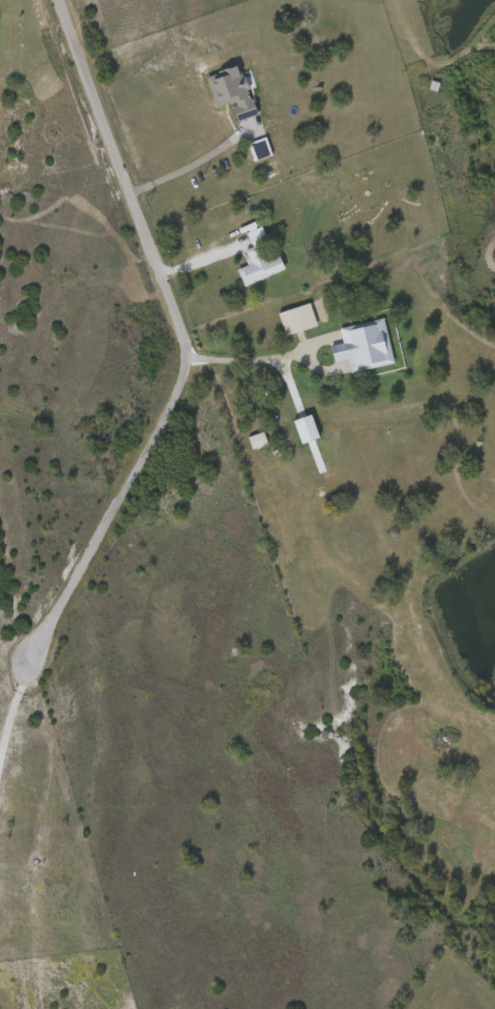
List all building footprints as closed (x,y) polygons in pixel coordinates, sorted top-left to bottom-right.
[(243,285),(237,268),(250,263),(244,250),(253,246),(247,231),(261,226),(266,239),(260,241),(267,259),(279,254),(284,268),(243,285)] [(278,311),(309,302),(316,325),(285,334),(278,311)] [(393,362),(349,371),(347,358),(334,361),(331,344),(342,342),(339,326),(383,317),(393,362)]
